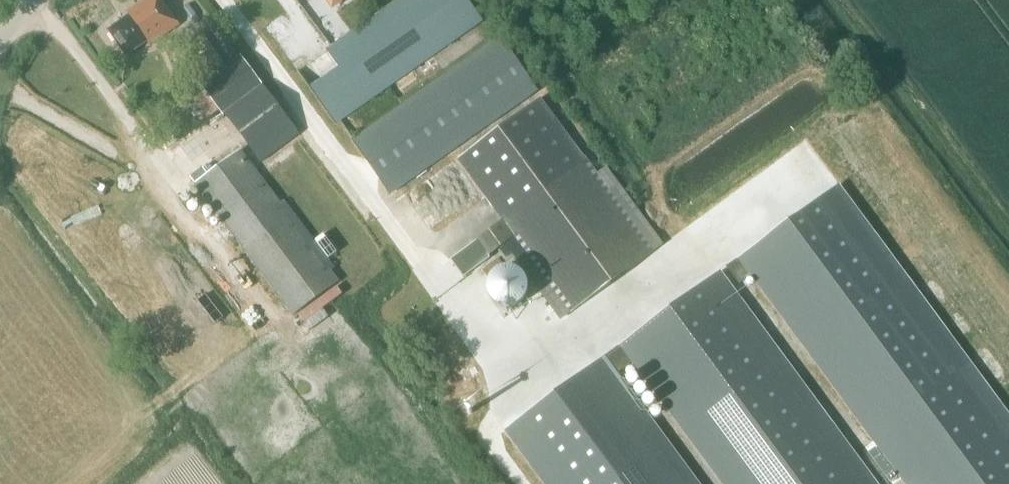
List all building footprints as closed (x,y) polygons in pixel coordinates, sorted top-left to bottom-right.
[(180,25),(166,4),(165,5),(161,0),(143,0),(127,11),(130,16),(109,30),(127,55),(147,41),(150,45),(180,25)] [(310,87),(336,124),(483,20),(471,2),(469,0),(400,0),(329,50),(340,67),(310,87)] [(500,37),(353,141),(389,193),(537,89),(500,37)] [(213,48),(188,66),(198,81),(224,63),(213,48)] [(241,55),(201,85),(223,115),(256,91),(263,85),(241,55)] [(256,91),(223,115),(260,164),(299,134),(263,85),(256,91)] [(504,221),(451,260),(464,277),(490,257),(489,255),(513,237),(525,253),(517,259),(520,264),(561,319),(663,243),(607,166),(596,174),(540,98),(458,159),(504,221)] [(240,150),(208,174),(203,167),(190,177),(294,315),(339,281),(240,150)] [(907,483),(1008,483),(1008,415),(839,185),(727,267),(739,283),(752,274),(907,483)] [(622,345),(634,361),(725,483),(878,483),(721,271),(622,345)] [(505,431),(545,483),(698,483),(617,374),(634,361),(622,345),(605,357),(505,431)]
